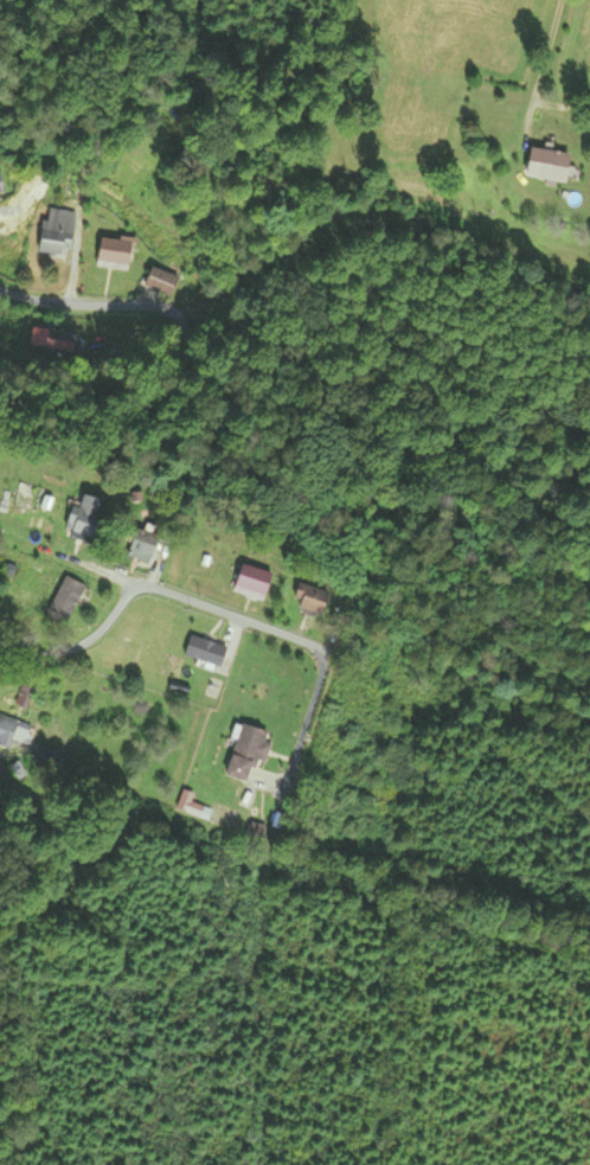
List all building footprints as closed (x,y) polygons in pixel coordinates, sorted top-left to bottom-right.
[(524,177),(564,185),(570,156),(529,148),(524,177)] [(37,252),(69,258),(76,213),(44,208),(37,252)] [(97,267),(129,271),(132,241),(100,238),(97,267)] [(179,279),(152,267),(144,286),(171,298),(179,279)] [(76,331),(32,331),(32,353),(76,353),(76,331)] [(97,542),(100,500),(72,498),(70,541),(97,542)] [(143,563),(153,540),(130,531),(121,553),(143,563)] [(260,603),(273,578),(245,563),(232,589),(260,603)] [(85,588),(64,577),(46,612),(67,623),(85,588)] [(322,616),(329,593),(300,584),(293,607),(322,616)] [(228,647),(190,636),(184,657),(222,669),(228,647)] [(13,741),(30,746),(36,726),(0,716),(0,746),(11,749),(13,741)] [(246,782),(252,759),(265,762),(273,734),(240,724),(225,776),(246,782)]
